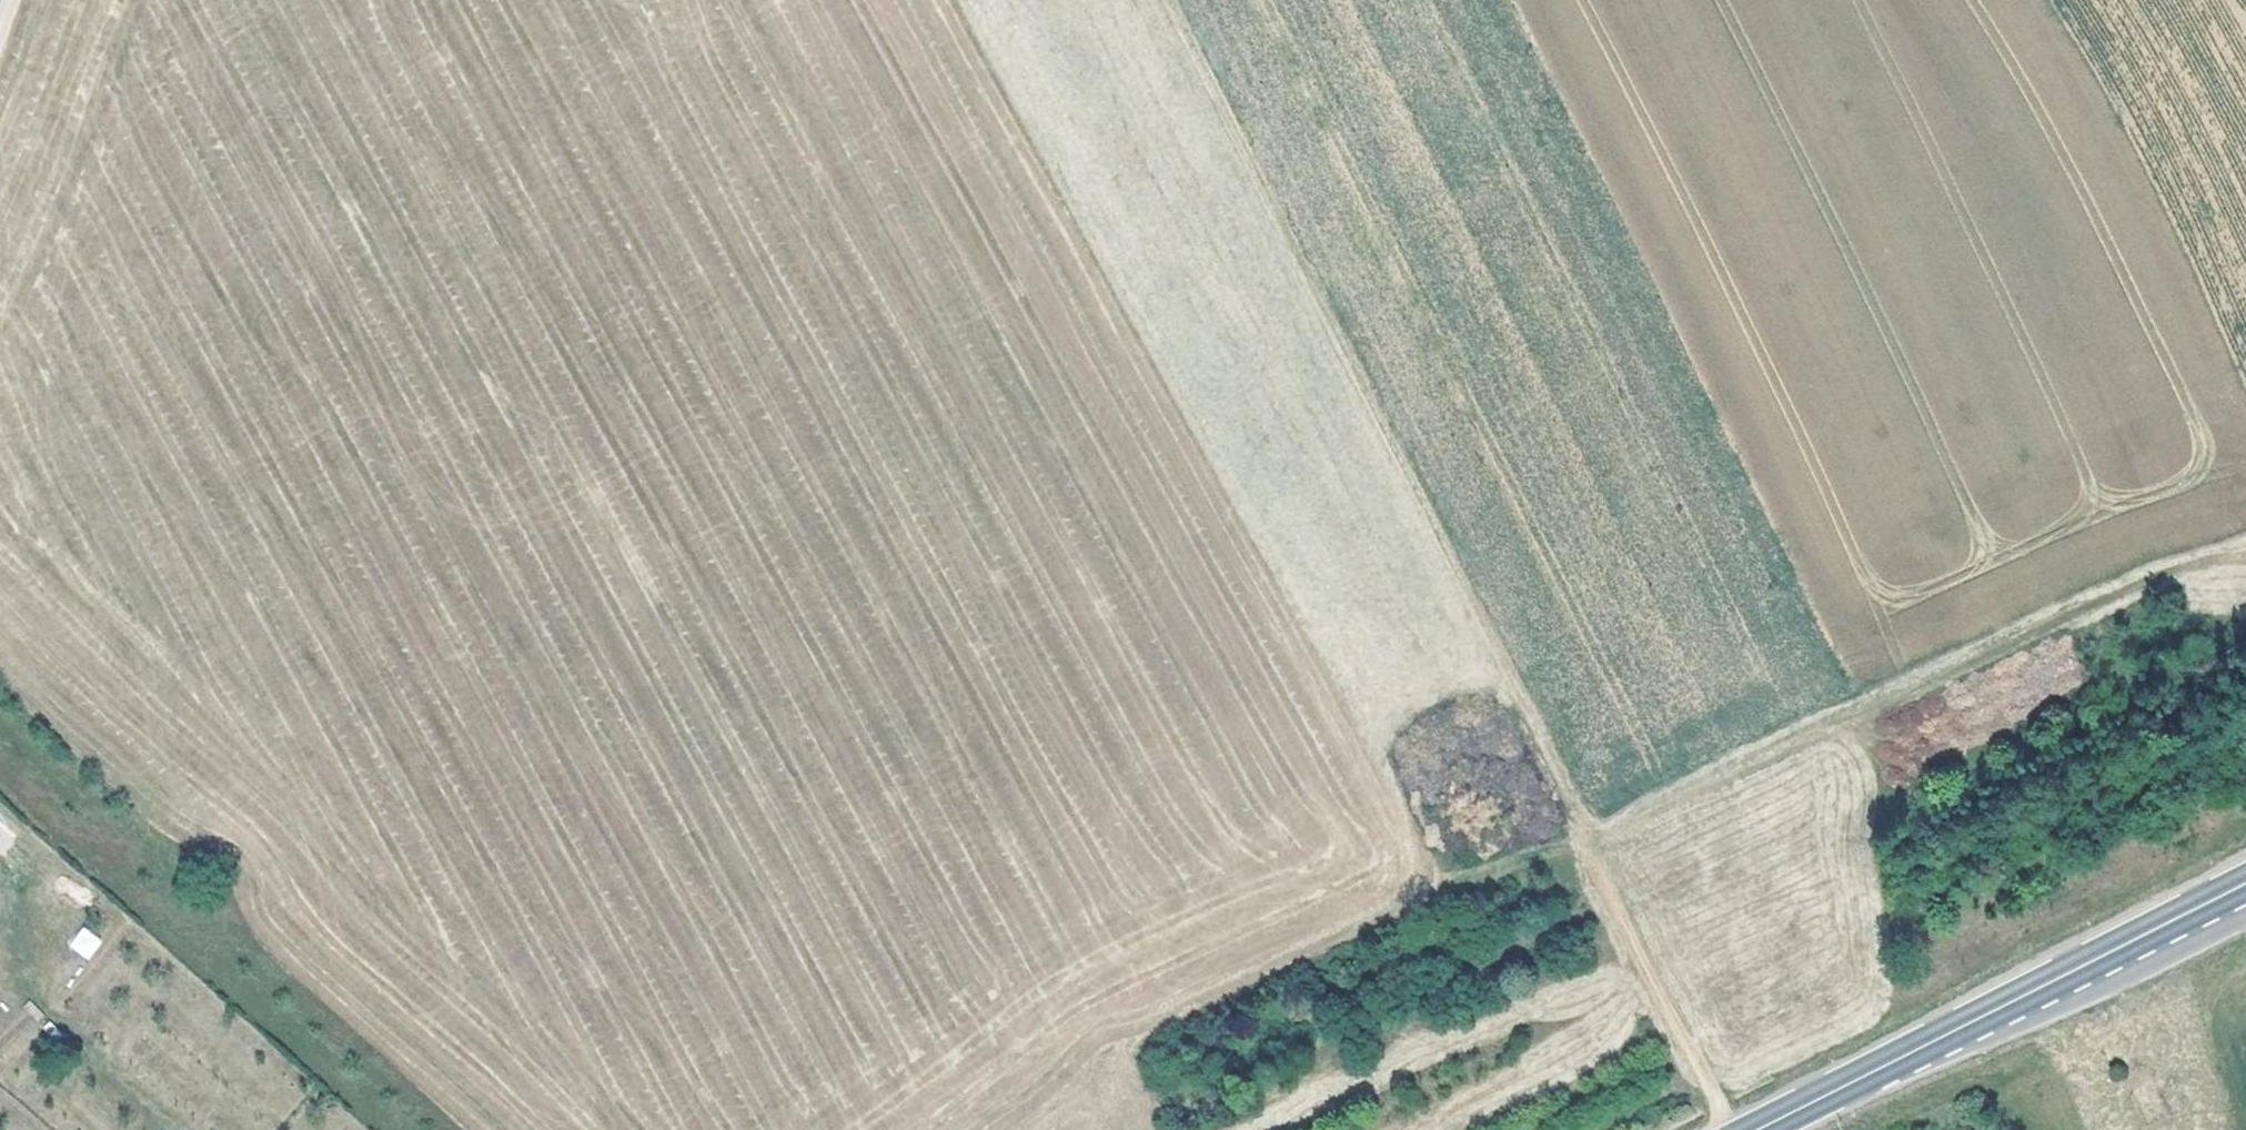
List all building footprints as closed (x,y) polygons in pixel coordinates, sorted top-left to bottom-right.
[(82,926),(68,946),(89,960),(103,940),(82,926)]
